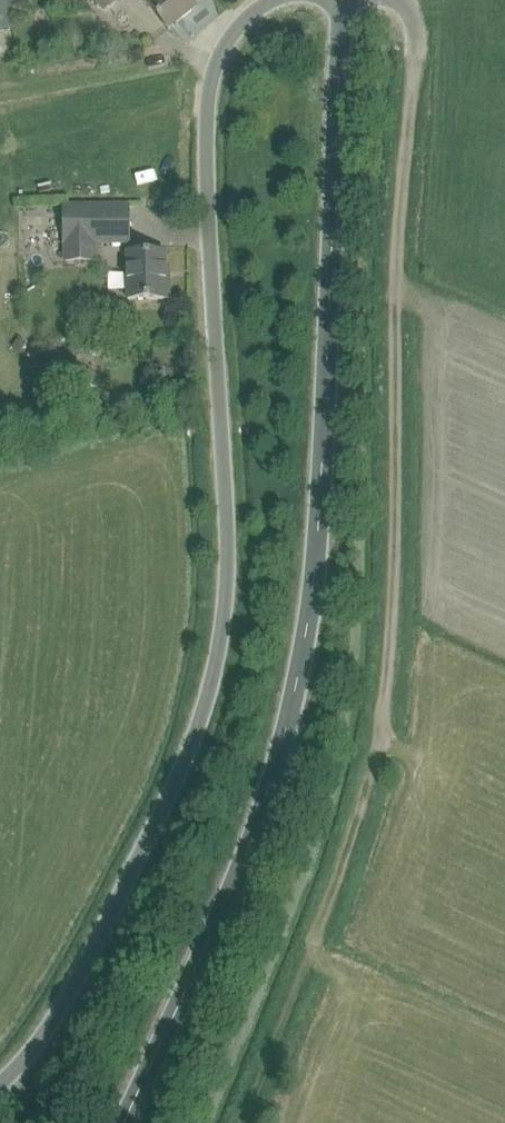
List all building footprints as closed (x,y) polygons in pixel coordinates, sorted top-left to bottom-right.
[(11,27),(3,0),(0,0),(0,31),(11,27)] [(104,10),(115,0),(94,0),(104,10)] [(147,4),(168,30),(196,7),(190,0),(145,0),(147,4)] [(129,243),(129,206),(62,206),(63,263),(97,262),(97,244),(129,243)] [(129,299),(169,300),(168,267),(165,267),(165,253),(128,253),(129,299)] [(81,371),(82,387),(97,386),(96,371),(81,371)]
